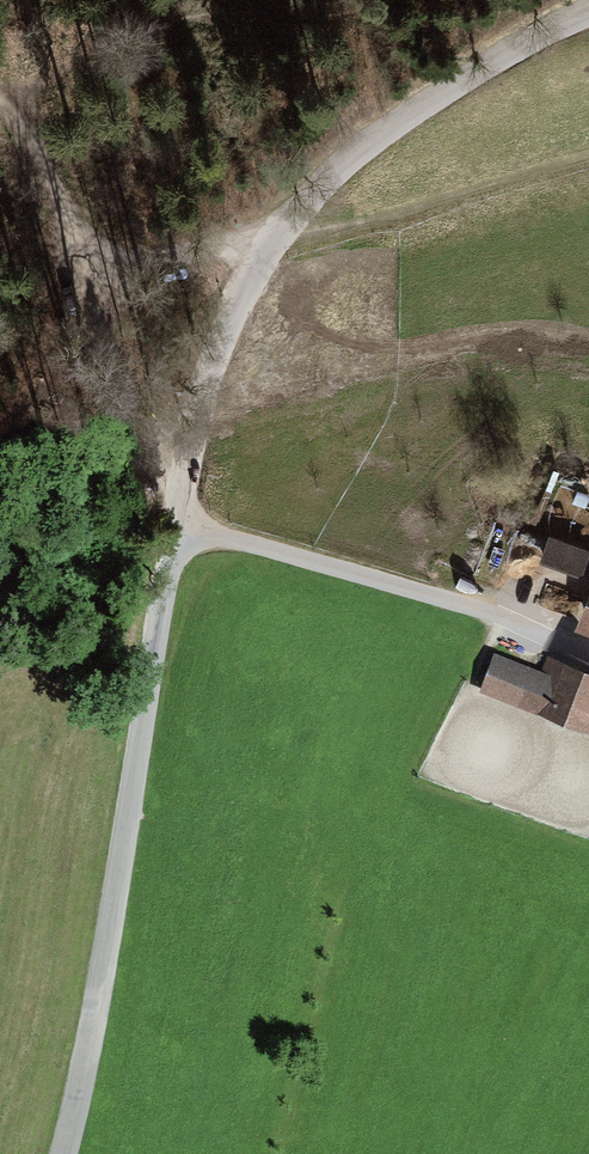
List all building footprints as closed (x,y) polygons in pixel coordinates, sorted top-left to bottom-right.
[(581,575),(588,551),(588,548),(549,534),(540,560),(581,575)] [(540,608),(579,619),(586,593),(547,582),(540,608)] [(578,626),(588,631),(588,599),(578,626)] [(481,686),(588,729),(588,725),(588,674),(548,658),(543,672),(495,652),(481,686)]
